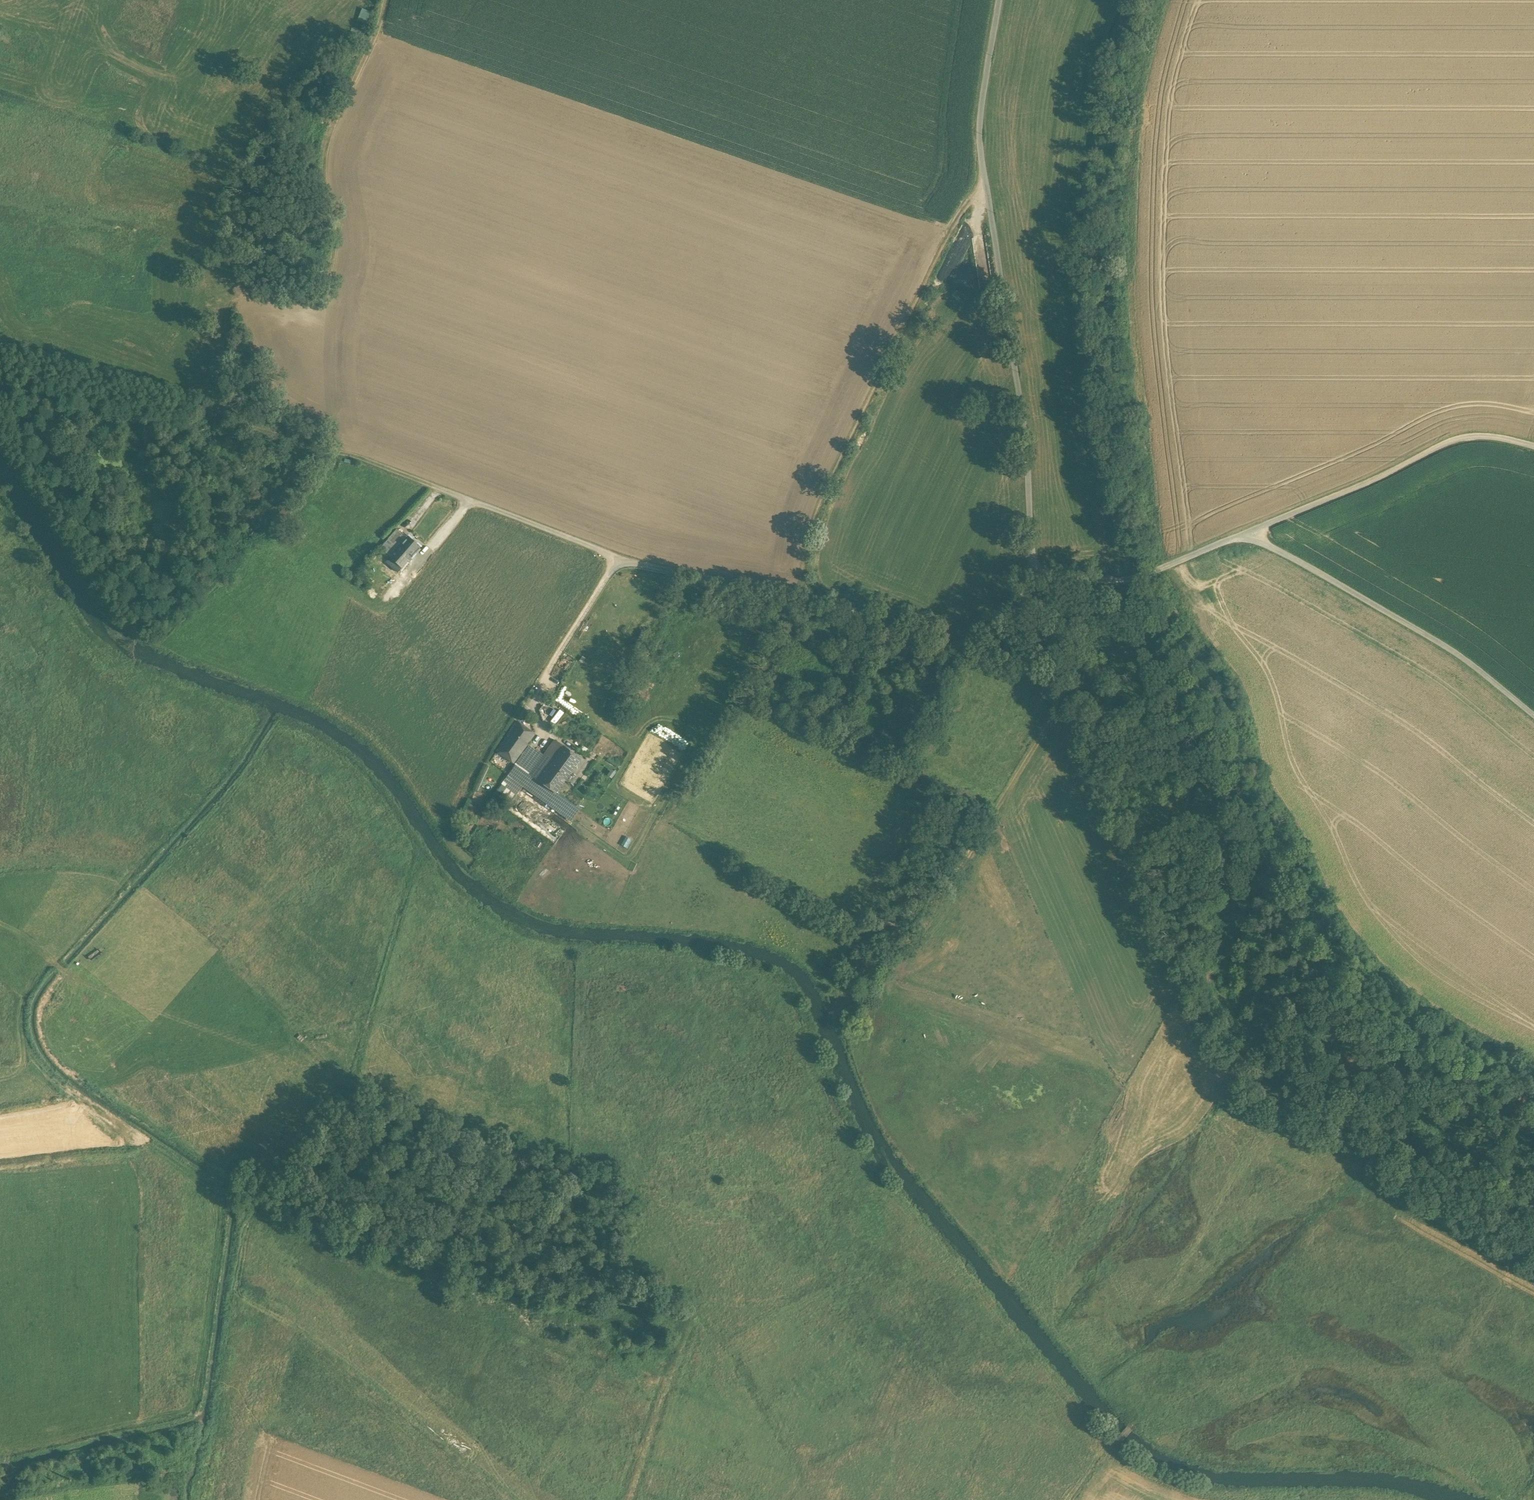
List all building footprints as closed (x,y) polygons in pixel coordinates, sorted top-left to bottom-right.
[(374,15),(361,11),(357,23),(370,28),(374,15)] [(285,515),(290,519),(303,500),(298,496),(285,515)] [(407,539),(397,530),(389,539),(398,548),(407,539)] [(390,557),(385,562),(397,573),(410,559),(410,558),(419,549),(407,538),(407,539),(398,548),(390,557)] [(398,548),(389,539),(380,548),(390,557),(398,548)] [(344,570),(352,577),(359,568),(352,561),(344,570)] [(533,733),(517,722),(506,738),(512,742),(515,739),(525,746),(533,733)] [(679,738),(680,735),(657,723),(652,732),(682,748),(686,742),(679,738)] [(512,742),(506,738),(497,753),(513,763),(525,746),(515,739),(512,742)] [(554,740),(544,754),(552,760),(562,746),(554,740)] [(541,776),(537,781),(554,794),(579,759),(562,746),(552,760),(541,776)] [(544,754),(532,770),(541,776),(552,760),(544,754)] [(523,785),(531,790),(537,781),(529,775),(519,769),(506,787),(517,794),(523,785)] [(541,776),(532,770),(529,775),(537,781),(541,776)] [(554,794),(537,781),(531,790),(548,802),(554,794)] [(892,927),(887,934),(883,931),(879,937),(888,944),(891,941),(894,943),(895,941),(892,938),(897,932),(892,927)]
